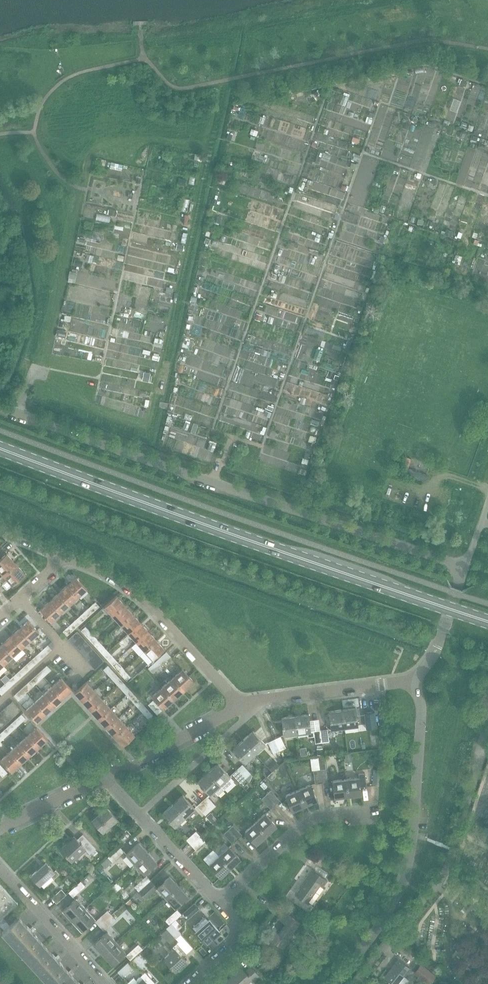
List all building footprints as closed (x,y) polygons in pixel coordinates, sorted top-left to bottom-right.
[(327,102),(325,107),(333,110),(335,105),(327,102)] [(334,114),(333,122),(342,123),(343,115),(334,114)] [(189,205),(191,192),(183,190),(180,203),(189,205)] [(285,276),(287,268),(280,266),(279,274),(285,276)] [(15,563),(6,553),(0,559),(0,572),(2,575),(15,563)] [(15,563),(2,575),(11,585),(24,573),(15,563)] [(66,585),(77,597),(86,588),(75,577),(66,585)] [(68,605),(77,597),(66,585),(57,593),(68,605)] [(59,613),(68,605),(57,593),(49,601),(59,613)] [(112,615),(124,604),(115,595),(103,606),(112,615)] [(50,621),(59,613),(49,601),(40,609),(50,621)] [(87,608),(91,613),(99,606),(95,601),(87,608)] [(120,624),(132,613),(124,604),(112,615),(120,624)] [(83,621),(91,613),(87,608),(78,616),(83,621)] [(128,633),(139,622),(132,613),(120,624),(128,633)] [(74,629),(83,621),(78,616),(73,621),(71,618),(68,621),(70,624),(74,629)] [(19,628),(29,640),(38,631),(28,620),(19,628)] [(135,641),(147,631),(139,622),(128,633),(135,641)] [(63,639),(74,629),(70,624),(63,630),(61,628),(56,632),(63,639)] [(87,638),(92,633),(85,625),(80,630),(87,638)] [(20,648),(29,640),(19,628),(10,636),(20,648)] [(71,643),(81,635),(77,631),(67,639),(71,643)] [(143,650),(155,639),(147,631),(135,641),(143,650)] [(95,646),(100,642),(92,633),(87,638),(95,646)] [(75,648),(84,639),(81,635),(71,643),(75,648)] [(12,656),(20,648),(10,636),(1,644),(12,656)] [(79,652),(88,643),(84,639),(75,648),(79,652)] [(155,639),(143,650),(152,659),(164,649),(155,639)] [(103,655),(108,650),(100,642),(95,646),(103,655)] [(83,656),(92,647),(88,643),(79,652),(83,656)] [(12,656),(1,644),(0,645),(0,660),(3,664),(12,656)] [(40,651),(44,656),(51,649),(47,645),(40,651)] [(86,660),(96,652),(92,647),(83,656),(86,660)] [(111,664),(116,659),(108,650),(103,655),(111,664)] [(35,664),(44,656),(40,651),(31,659),(35,664)] [(156,660),(160,665),(171,655),(166,651),(156,660)] [(90,664),(100,656),(96,652),(86,660),(90,664)] [(100,656),(90,664),(94,669),(103,660),(100,656)] [(26,672),(35,664),(31,659),(22,667),(26,672)] [(119,672),(124,668),(116,659),(111,664),(119,672)] [(153,672),(160,665),(156,660),(148,667),(153,672)] [(39,672),(43,676),(51,669),(47,665),(39,672)] [(110,676),(114,672),(108,665),(103,669),(110,676)] [(17,680),(26,672),(22,667),(13,675),(17,680)] [(124,668),(119,672),(126,680),(131,676),(124,668)] [(171,678),(183,691),(193,682),(181,668),(171,678)] [(34,684),(43,676),(39,672),(30,680),(34,684)] [(118,685),(122,681),(114,672),(110,676),(118,685)] [(9,687),(17,680),(13,675),(5,683),(9,687)] [(51,685),(62,697),(71,689),(60,677),(51,685)] [(173,700),(183,691),(171,678),(162,686),(173,700)] [(26,692),(34,684),(30,680),(22,687),(26,692)] [(82,701),(94,690),(86,681),(74,692),(82,701)] [(126,693),(130,690),(122,681),(118,685),(126,693)] [(9,687),(5,683),(0,687),(0,693),(1,694),(9,687)] [(53,705),(62,697),(51,685),(43,693),(53,705)] [(163,709),(173,700),(162,686),(151,696),(163,709)] [(18,699),(26,692),(22,687),(14,694),(18,699)] [(90,710),(102,699),(94,690),(82,701),(90,710)] [(134,702),(138,698),(130,690),(126,693),(134,702)] [(140,695),(157,714),(162,709),(145,691),(140,695)] [(45,713),(53,705),(43,693),(34,701),(45,713)] [(141,711),(145,707),(138,698),(134,702),(141,711)] [(98,718),(110,708),(102,699),(90,710),(98,718)] [(7,704),(15,713),(20,709),(12,700),(7,704)] [(36,721),(45,713),(34,701),(25,709),(36,721)] [(11,717),(15,713),(7,704),(3,708),(11,717)] [(145,707),(141,711),(149,719),(153,715),(145,707)] [(341,709),(344,727),(357,725),(355,707),(341,709)] [(11,717),(3,708),(0,711),(0,714),(6,721),(11,717)] [(106,727),(118,716),(110,708),(98,718),(106,727)] [(330,728),(344,727),(341,709),(328,710),(330,728)] [(374,711),(364,712),(366,728),(376,727),(374,711)] [(13,721),(17,725),(26,718),(22,713),(13,721)] [(320,729),(319,718),(309,720),(308,713),(294,715),(296,732),(306,731),(306,734),(309,736),(314,736),(315,742),(321,741),(320,729)] [(283,734),(296,732),(294,715),(281,716),(283,734)] [(114,736),(125,725),(118,716),(106,727),(114,736)] [(9,733),(17,725),(13,721),(5,729),(9,733)] [(125,725),(114,736),(122,745),(134,734),(125,725)] [(26,735),(37,747),(46,738),(36,727),(26,735)] [(320,729),(321,741),(328,740),(327,728),(320,729)] [(9,733),(5,729),(0,733),(0,741),(9,733)] [(242,739),(254,752),(265,743),(252,730),(242,739)] [(28,755),(37,747),(26,735),(18,743),(28,755)] [(274,738),(279,750),(285,747),(280,735),(274,738)] [(273,752),(279,750),(274,738),(267,741),(273,752)] [(245,762),(254,752),(242,739),(232,748),(245,762)] [(20,763),(28,755),(18,743),(9,751),(20,763)] [(20,763),(9,751),(0,759),(0,760),(10,771),(20,763)] [(207,771),(223,789),(234,779),(217,762),(207,771)] [(236,768),(245,777),(250,773),(241,763),(236,768)] [(240,782),(245,777),(236,768),(231,773),(240,782)] [(218,794),(223,789),(207,771),(197,780),(209,794),(214,789),(218,794)] [(345,779),(347,795),(360,793),(359,786),(366,785),(364,771),(358,772),(358,777),(345,779)] [(334,797),(347,795),(345,779),(332,780),(334,797)] [(297,789),(304,805),(316,799),(309,783),(297,789)] [(265,794),(274,804),(279,799),(270,789),(265,794)] [(291,810),(304,805),(297,789),(284,794),(291,810)] [(172,803),(183,816),(194,807),(182,794),(172,803)] [(270,808),(274,804),(265,794),(261,798),(270,808)] [(201,800),(210,809),(215,804),(206,795),(201,800)] [(205,814),(210,809),(201,800),(196,804),(205,814)] [(173,826),(183,816),(172,803),(162,813),(173,826)] [(91,820),(101,831),(116,818),(106,806),(91,820)] [(254,821),(266,834),(275,825),(264,812),(254,821)] [(256,843),(266,834),(254,821),(244,830),(256,843)] [(228,828),(237,839),(242,834),(233,824),(228,828)] [(118,837),(123,843),(132,834),(127,828),(118,837)] [(232,843),(237,839),(228,828),(223,832),(232,843)] [(190,844),(200,836),(195,830),(186,839),(190,844)] [(89,854),(95,848),(81,833),(76,838),(74,836),(60,848),(70,860),(84,848),(89,854)] [(200,836),(190,844),(195,849),(204,840),(200,836)] [(134,862),(146,851),(138,842),(126,853),(134,862)] [(107,856),(111,861),(123,850),(119,845),(107,856)] [(218,854),(230,867),(240,858),(228,845),(218,854)] [(146,851),(134,862),(143,872),(155,861),(146,851)] [(220,876),(230,867),(218,854),(208,864),(220,876)] [(55,869),(53,871),(45,862),(31,875),(39,884),(49,875),(52,879),(59,873),(55,869)] [(319,884),(322,886),(327,880),(311,869),(295,893),(306,902),(319,884)] [(138,890),(150,879),(145,875),(134,885),(138,890)] [(165,896),(178,885),(169,875),(156,887),(157,888),(165,896)] [(157,888),(156,887),(150,879),(138,890),(138,891),(133,896),(140,903),(157,888)] [(68,891),(72,896),(84,885),(80,880),(68,891)] [(126,898),(132,894),(126,883),(120,887),(126,898)] [(17,902),(0,884),(0,918),(17,902)] [(178,885),(165,896),(174,906),(186,895),(178,885)] [(51,897),(55,902),(65,894),(60,889),(51,897)] [(71,919),(84,907),(76,898),(62,910),(71,919)] [(182,913),(187,918),(198,908),(193,903),(182,913)] [(84,907),(71,919),(80,929),(94,917),(84,907)] [(169,924),(171,922),(181,913),(176,909),(164,919),(169,924)] [(98,925),(111,914),(107,910),(94,921),(98,925)] [(264,935),(281,947),(299,921),(283,910),(279,915),(287,921),(279,933),(270,927),(264,935)] [(111,914),(98,925),(103,930),(115,919),(111,914)] [(27,959),(44,944),(33,932),(35,930),(33,928),(31,925),(29,928),(18,916),(1,931),(14,945),(27,959)] [(195,931),(205,943),(219,931),(208,919),(195,931)] [(171,922),(169,924),(165,927),(175,938),(180,932),(174,925),(173,925),(171,922)] [(102,953),(115,941),(106,931),(93,943),(102,953)] [(115,941),(102,953),(110,963),(124,951),(115,941)] [(163,958),(174,970),(185,961),(182,957),(187,953),(177,942),(172,946),(174,948),(163,958)] [(125,954),(130,959),(142,948),(137,943),(125,954)] [(59,956),(57,954),(54,956),(44,944),(27,959),(40,973),(50,983),(56,983),(69,972),(58,960),(61,958),(59,956)] [(409,979),(404,975),(410,968),(399,959),(385,977),(394,983),(405,983),(409,979)] [(117,971),(122,976),(132,967),(127,962),(117,971)] [(259,975),(250,966),(244,971),(241,967),(223,983),(245,983),(251,979),(253,981),(259,975)] [(422,969),(419,974),(429,982),(432,977),(422,969)] [(155,983),(144,971),(139,976),(141,977),(138,981),(134,976),(128,982),(130,983),(153,983),(155,983)] [(69,972),(56,983),(80,983),(69,972)]
